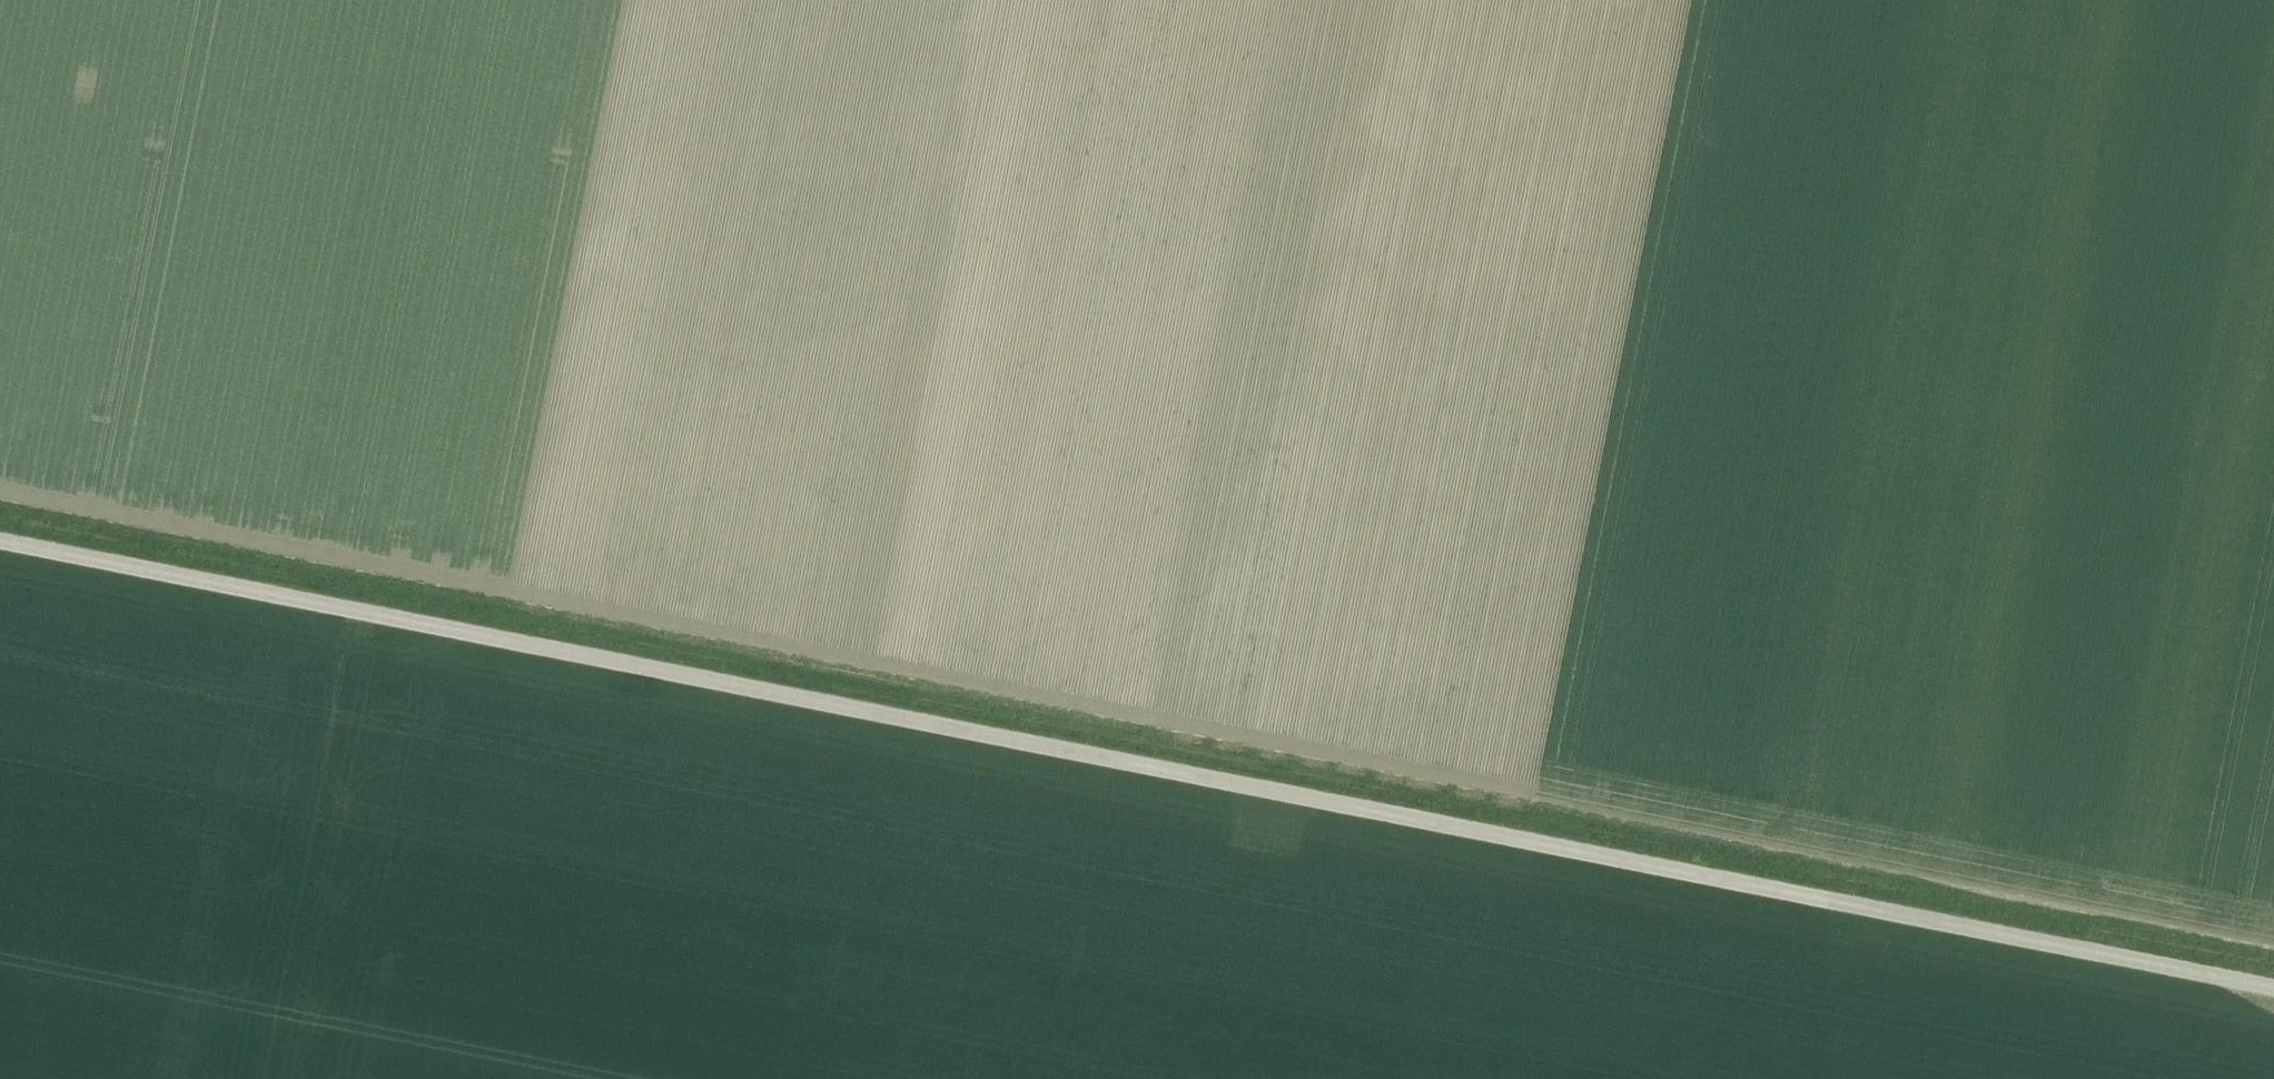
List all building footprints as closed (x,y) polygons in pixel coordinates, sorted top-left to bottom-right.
[(628,663),(636,651),(623,642),(615,654),(628,663)]
